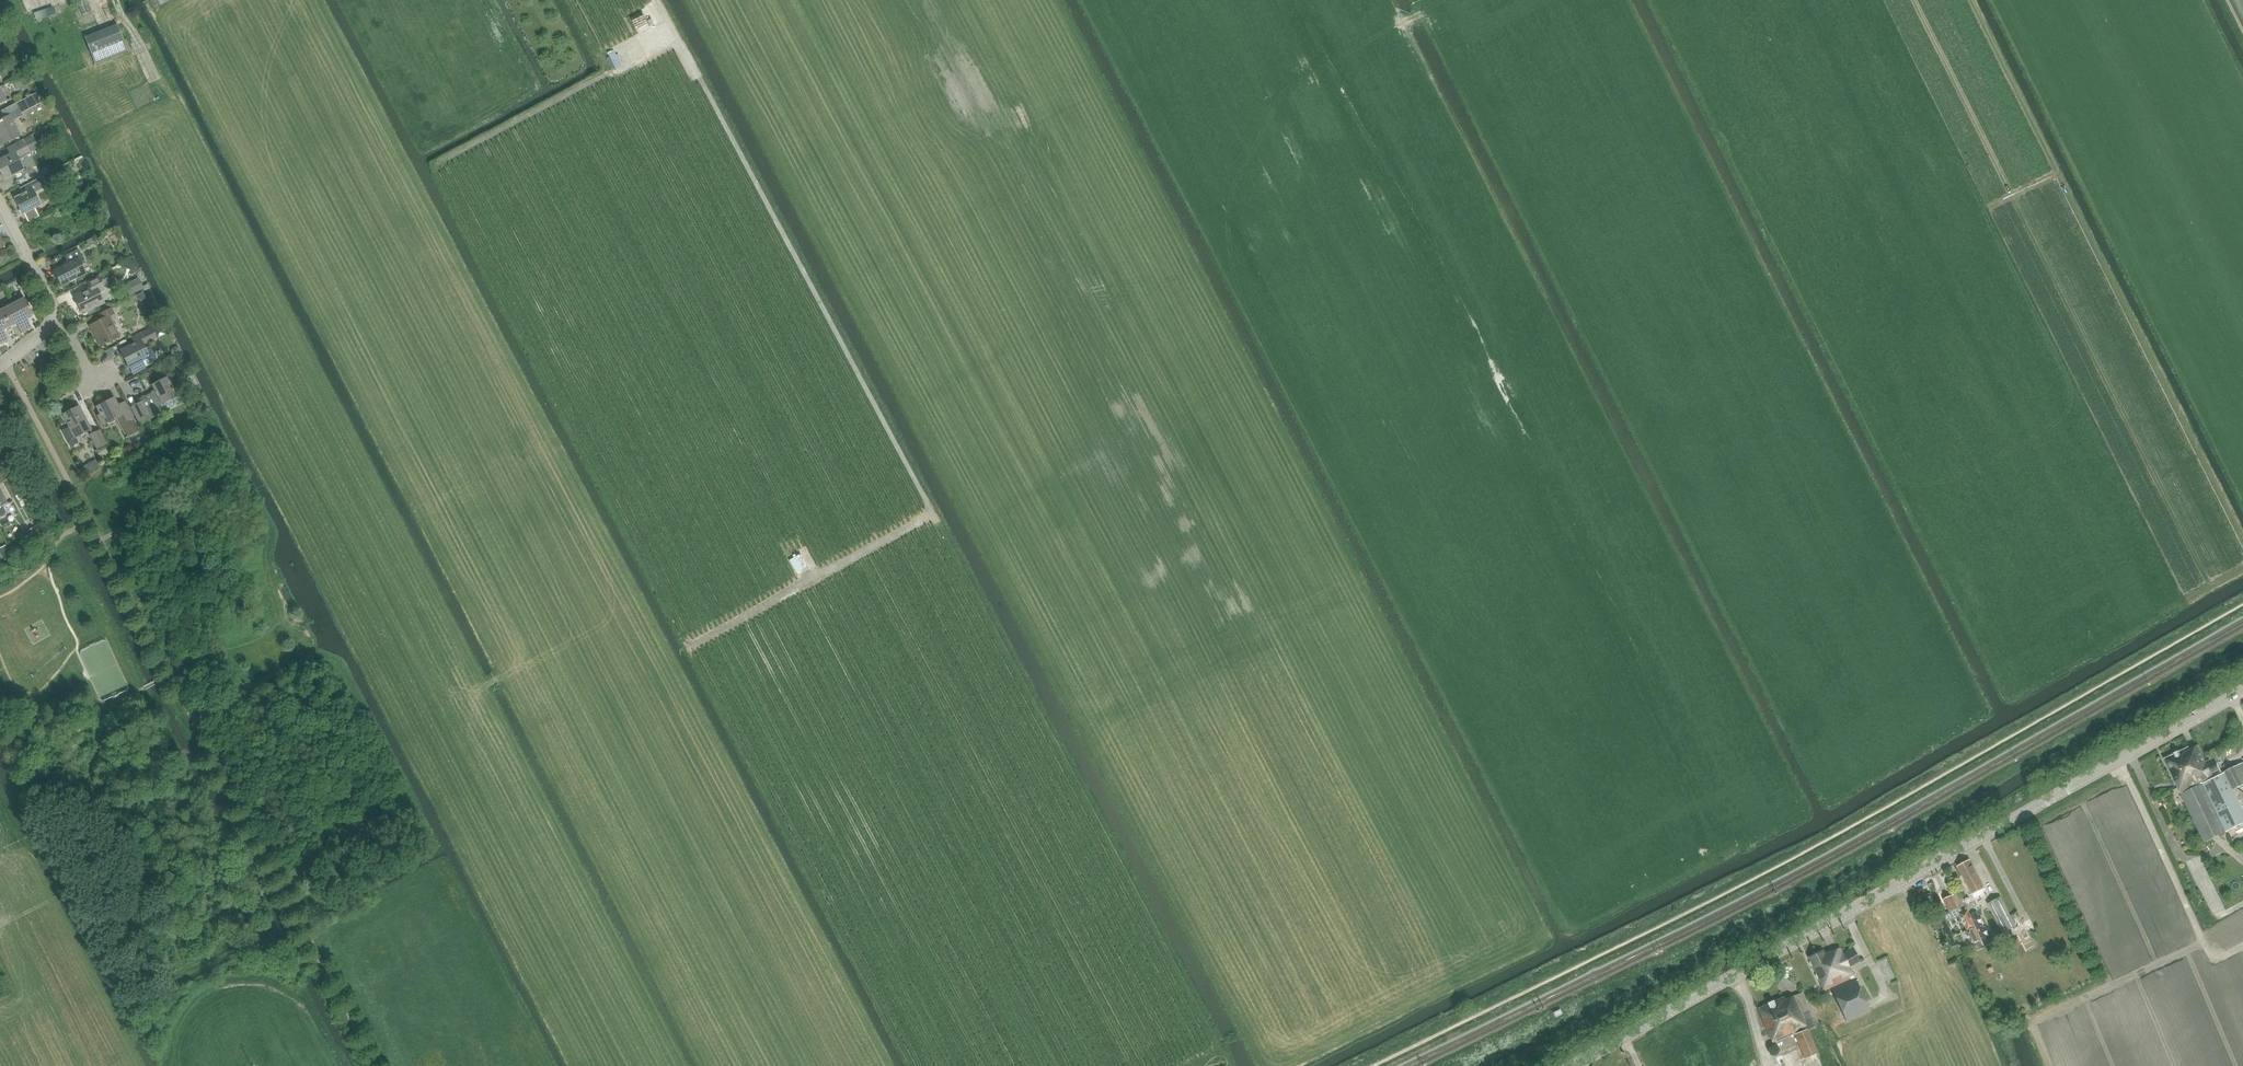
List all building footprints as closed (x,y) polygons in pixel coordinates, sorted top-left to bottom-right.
[(85,38),(96,65),(127,52),(116,25),(85,38)] [(42,104),(36,94),(16,104),(22,114),(42,104)] [(21,117),(22,116),(22,114),(16,104),(2,112),(6,118),(0,121),(0,144),(3,149),(21,139),(12,121),(21,117)] [(62,133),(58,124),(48,128),(53,138),(62,133)] [(10,154),(0,159),(0,173),(3,179),(23,169),(17,159),(38,148),(32,137),(23,141),(22,140),(7,148),(10,154)] [(12,198),(21,215),(40,205),(29,184),(19,189),(21,194),(12,198)] [(64,207),(69,200),(60,194),(55,201),(64,207)] [(96,242),(94,238),(87,242),(89,246),(96,242)] [(67,263),(53,270),(61,286),(85,274),(79,263),(83,261),(77,249),(64,256),(67,263)] [(90,288),(73,297),(82,313),(103,302),(98,292),(103,289),(97,277),(86,282),(90,288)] [(141,278),(126,285),(131,296),(146,288),(141,278)] [(144,294),(137,298),(140,305),(147,301),(144,294)] [(23,299),(12,305),(25,330),(30,328),(25,318),(32,315),(23,299)] [(0,311),(8,327),(15,324),(20,333),(25,330),(12,305),(0,311)] [(95,333),(93,334),(100,347),(118,337),(113,328),(115,327),(109,316),(113,314),(111,308),(99,314),(102,319),(91,325),(95,333)] [(2,343),(7,340),(2,331),(8,327),(0,311),(0,339),(2,343)] [(134,343),(120,351),(129,367),(130,367),(133,373),(144,367),(151,363),(152,362),(153,361),(153,360),(154,359),(154,357),(154,356),(154,355),(153,354),(148,345),(143,348),(142,344),(155,337),(150,328),(131,338),(134,343)] [(137,401),(138,403),(131,407),(139,423),(160,412),(157,406),(176,397),(166,378),(151,386),(154,391),(137,401)] [(108,401),(97,407),(101,415),(98,416),(102,425),(107,422),(114,419),(115,418),(119,425),(123,423),(130,436),(139,431),(124,403),(118,406),(114,399),(108,402),(108,401)] [(69,428),(62,431),(70,447),(77,443),(75,438),(91,430),(79,406),(62,415),(69,428)] [(89,435),(96,449),(106,443),(99,430),(89,435)] [(784,560),(790,573),(806,566),(801,553),(784,560)] [(2222,773),(2214,757),(2205,762),(2198,746),(2190,750),(2188,747),(2179,751),(2179,750),(2173,753),(2173,754),(2164,758),(2204,842),(2242,823),(2242,808),(2234,789),(2242,785),(2242,762),(2222,773)] [(2161,797),(2163,802),(2175,796),(2172,791),(2161,797)] [(1987,845),(2002,881),(2007,879),(1992,843),(1987,845)] [(1958,865),(1974,898),(1986,892),(1970,860),(1958,865)] [(1944,899),(1950,912),(1944,914),(1947,920),(1959,914),(1958,913),(1962,911),(1961,907),(1960,907),(1954,895),(1944,899)] [(1987,904),(2002,933),(2016,926),(2000,897),(1987,904)] [(1978,950),(1985,947),(1984,946),(1991,943),(1987,935),(1990,934),(1986,926),(1984,927),(1982,923),(1984,922),(1980,914),(1978,915),(1976,912),(1970,914),(1968,910),(1960,913),(1967,930),(1966,931),(1972,944),(1976,946),(1978,950)] [(2030,931),(2011,939),(2014,946),(2033,938),(2030,931)] [(1823,950),(1808,957),(1814,970),(1824,991),(1831,988),(1854,977),(1849,966),(1860,962),(1853,948),(1843,953),(1840,948),(1831,952),(1830,950),(1824,953),(1823,950)] [(1870,1011),(1854,977),(1831,988),(1846,1022),(1870,1011)] [(1807,1029),(1815,1026),(1801,993),(1785,1000),(1784,998),(1758,1009),(1773,1043),(1794,1034),(1801,1050),(1796,1052),(1796,1051),(1782,1056),(1786,1065),(1802,1065),(1800,1061),(1817,1053),(1807,1029)] [(1560,1009),(1553,1013),(1555,1018),(1562,1014),(1560,1009)]
